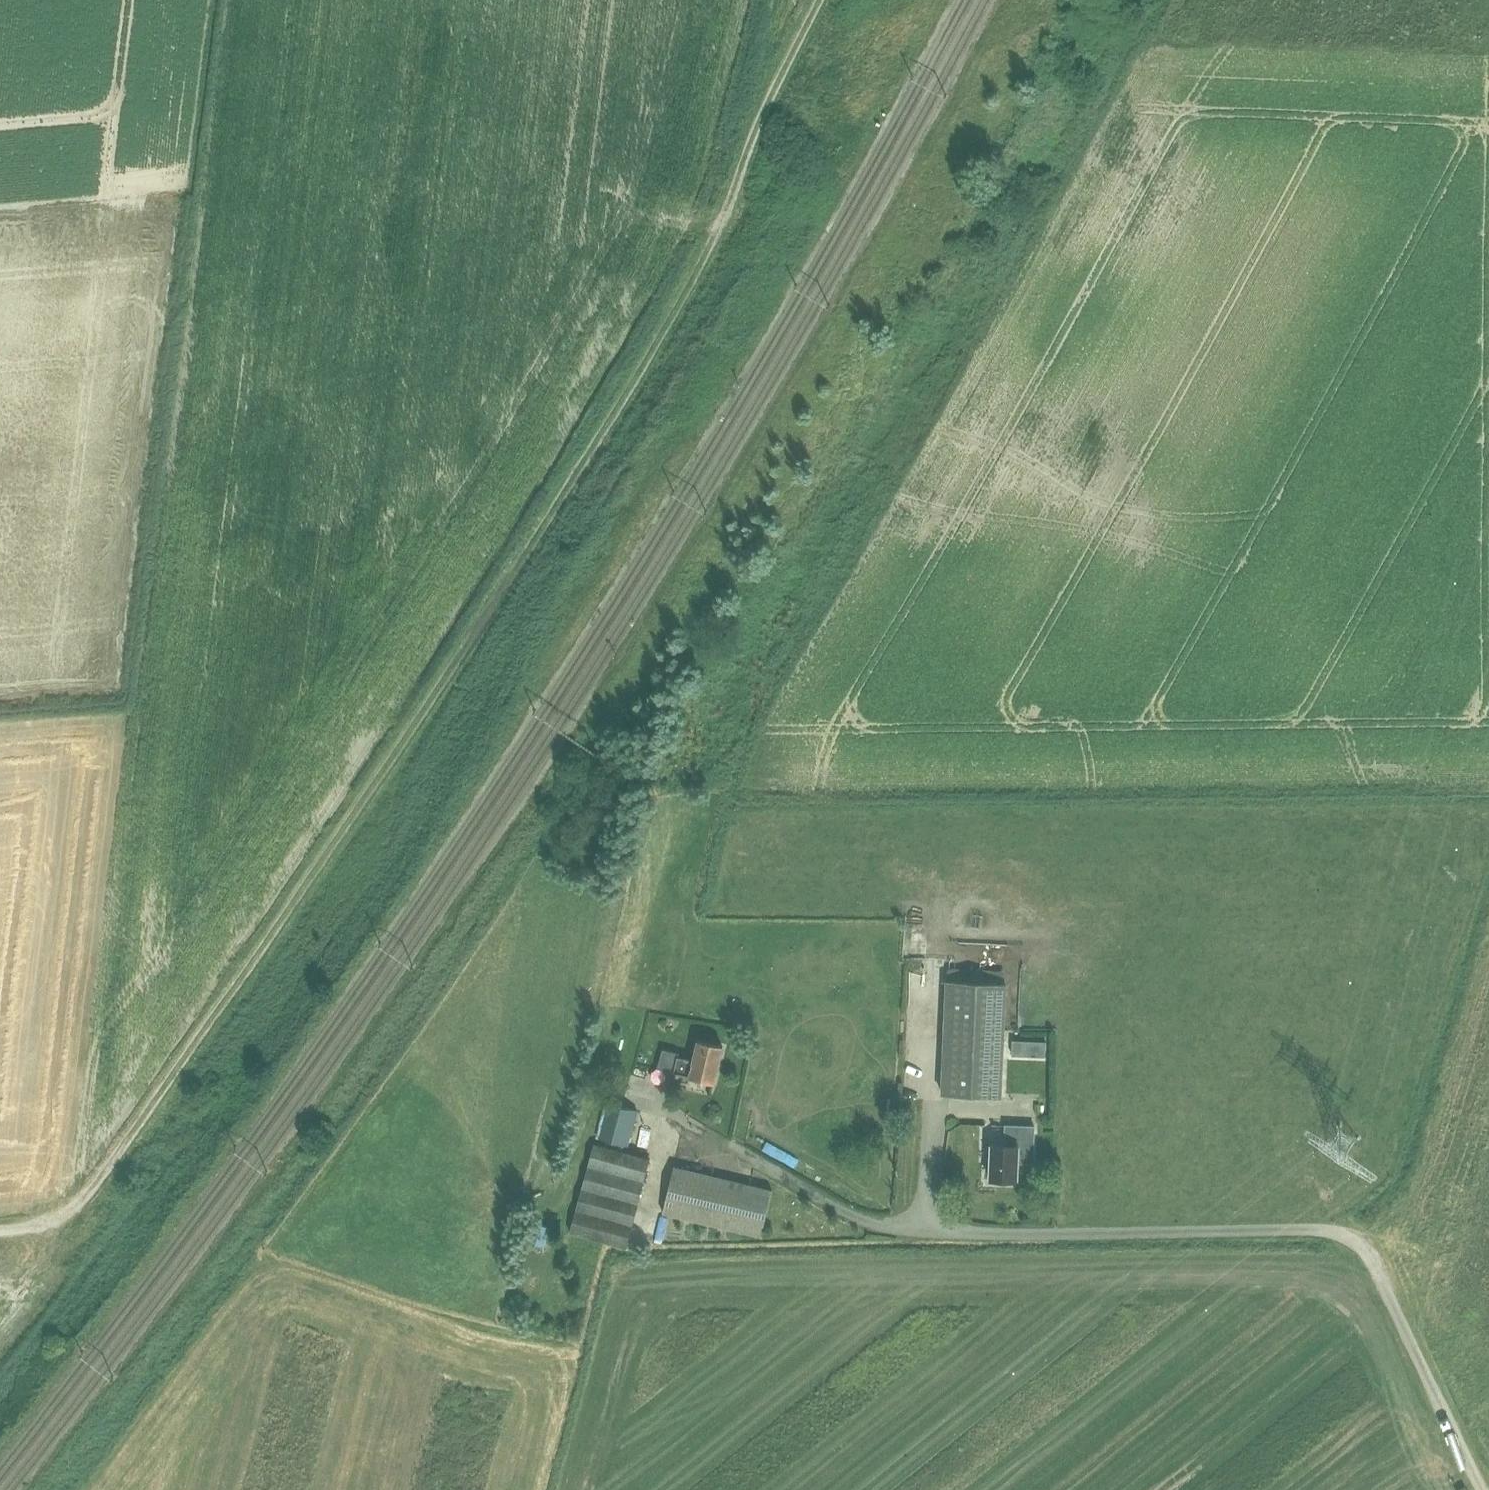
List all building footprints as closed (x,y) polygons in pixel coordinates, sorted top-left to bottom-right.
[(1140,0),(1123,0),(1122,1),(1133,9),(1140,0)] [(1006,983),(1004,983),(1005,971),(952,968),(951,980),(948,980),(943,1094),(1001,1097),(1006,983)] [(680,1054),(665,1050),(662,1062),(676,1066),(675,1072),(691,1076),(691,1077),(716,1082),(724,1047),(699,1041),(695,1060),(679,1056),(680,1054)] [(611,1103),(602,1138),(630,1145),(639,1110),(611,1103)] [(1035,1126),(1007,1125),(1005,1145),(992,1144),(991,1179),(1019,1180),(1020,1162),(1034,1163),(1035,1126)] [(627,1246),(651,1158),(595,1144),(571,1232),(627,1246)] [(675,1166),(664,1213),(761,1236),(772,1189),(675,1166)]
